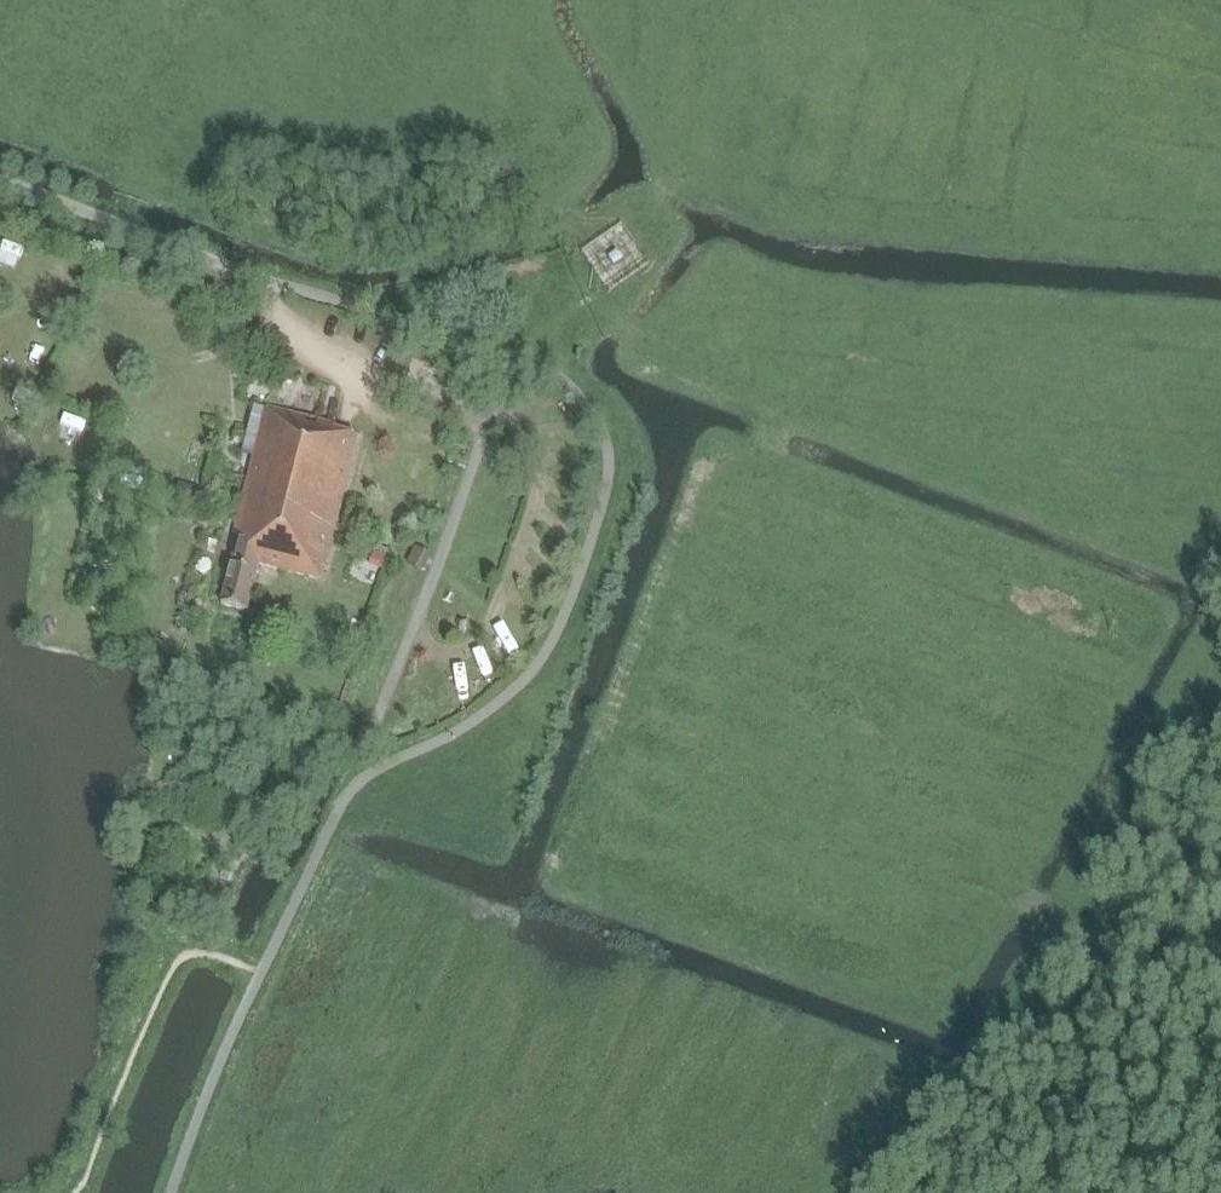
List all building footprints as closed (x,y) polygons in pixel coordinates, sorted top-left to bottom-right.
[(320,579),(357,436),(333,430),(334,425),(265,408),(258,437),(254,454),(233,534),(238,535),(221,604),(247,611),(259,564),(320,579)] [(247,434),(243,451),(254,454),(258,437),(247,434)] [(182,486),(177,506),(190,509),(195,489),(182,486)] [(373,552),(371,561),(384,565),(386,556),(373,552)]
